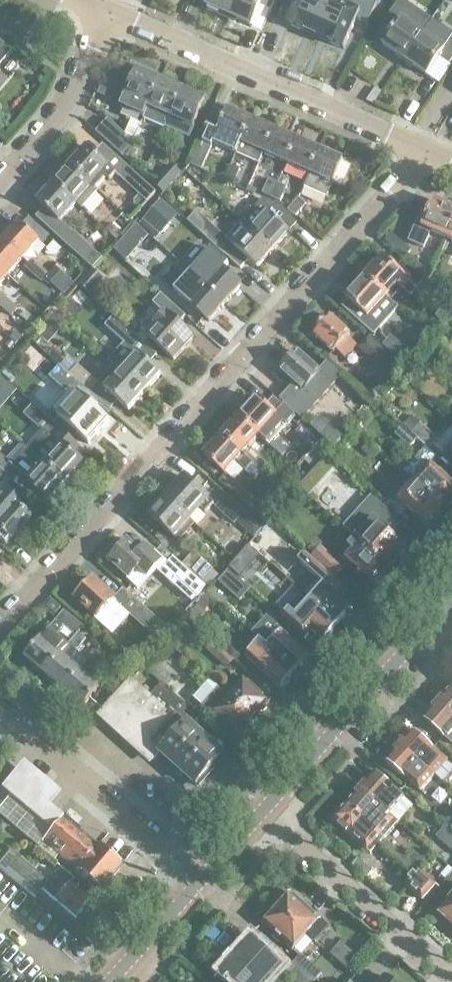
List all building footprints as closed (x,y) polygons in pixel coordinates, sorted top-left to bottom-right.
[(207,7),(228,16),(235,0),(210,0),(207,7)] [(228,16),(251,27),(260,7),(269,11),(275,0),(235,0),(228,16)] [(288,25),(305,33),(305,32),(317,36),(333,0),(299,0),(288,25)] [(317,36),(328,42),(327,43),(344,50),(357,21),(368,26),(378,4),(370,0),(333,0),(317,36)] [(402,0),(400,0),(386,22),(396,29),(384,47),(406,62),(426,31),(418,26),(417,29),(404,20),(412,7),(402,0)] [(406,62),(428,77),(440,59),(450,65),(451,63),(451,38),(445,48),(432,39),(433,36),(426,31),(406,62)] [(9,54),(0,47),(0,65),(9,54)] [(137,70),(125,98),(123,103),(138,109),(136,114),(146,118),(150,109),(162,81),(137,70)] [(170,118),(182,90),(162,81),(146,118),(166,127),(170,118)] [(205,100),(182,90),(170,118),(193,128),(205,100)] [(228,110),(221,125),(211,120),(191,166),(203,172),(213,148),(213,149),(214,145),(236,154),(251,121),(228,110)] [(258,164),(263,154),(273,131),(251,121),(236,154),(258,164)] [(106,123),(97,134),(123,157),(132,147),(106,123)] [(296,141),(273,131),(263,154),(286,164),(296,141)] [(318,151),(296,141),(286,164),(308,174),(318,151)] [(87,147),(70,166),(97,190),(107,180),(110,183),(117,176),(147,204),(157,194),(118,158),(110,167),(87,147)] [(342,161),(318,151),(308,174),(310,174),(304,188),(325,198),(342,161)] [(165,194),(182,174),(172,165),(154,185),(165,194)] [(97,190),(70,166),(54,184),(76,204),(92,187),(97,191),(97,190)] [(234,186),(236,183),(241,171),(231,167),(224,182),(234,186)] [(270,198),(277,183),(269,180),(263,195),(270,198)] [(270,198),(282,203),(288,188),(277,183),(270,198)] [(76,204),(54,184),(37,202),(59,223),(76,204)] [(262,198),(249,193),(235,187),(230,199),(256,211),(262,198)] [(289,211),(297,218),(307,206),(299,199),(289,211)] [(161,200),(140,224),(157,240),(179,215),(161,200)] [(448,239),(451,229),(451,208),(434,200),(417,238),(425,242),(429,231),(448,239)] [(266,213),(250,230),(272,250),(288,233),(266,213)] [(19,223),(3,241),(4,242),(23,258),(38,241),(19,223)] [(202,234),(211,242),(224,253),(232,245),(210,225),(202,234)] [(62,242),(93,270),(94,271),(95,270),(104,260),(84,243),(83,243),(69,230),(60,240),(62,242)] [(272,250),(250,230),(234,248),(256,268),(272,250)] [(4,242),(3,241),(0,244),(0,269),(8,275),(17,283),(24,274),(16,266),(23,258),(4,242)] [(383,256),(364,278),(391,302),(405,286),(409,290),(411,288),(432,308),(443,296),(422,276),(414,284),(383,256)] [(46,280),(57,289),(65,281),(54,271),(50,275),(32,259),(24,267),(43,284),(46,280)] [(197,280),(206,270),(194,260),(185,270),(197,280)] [(221,269),(204,287),(224,305),(241,287),(221,269)] [(104,279),(95,270),(94,271),(93,270),(79,285),(90,295),(104,279)] [(197,280),(185,270),(178,278),(189,288),(197,280)] [(391,302),(364,278),(345,299),(376,327),(383,320),(374,312),(386,298),(391,302)] [(224,305),(204,287),(188,305),(208,323),(224,305)] [(20,309),(2,293),(0,295),(0,307),(12,318),(20,309)] [(186,317),(173,306),(162,295),(153,304),(165,315),(155,325),(167,336),(158,346),(174,361),(194,339),(179,325),(186,317)] [(346,358),(357,345),(348,337),(351,335),(330,316),(313,335),(334,354),(337,351),(346,358)] [(49,346),(63,330),(51,319),(37,335),(49,346)] [(111,330),(131,349),(122,359),(116,353),(109,361),(115,367),(145,394),(161,376),(149,366),(157,357),(120,321),(111,330)] [(399,362),(409,352),(382,328),(373,339),(399,362)] [(375,358),(382,350),(366,336),(359,344),(375,358)] [(322,393),(331,384),(296,353),(280,372),(303,392),(311,383),(322,393)] [(69,358),(61,367),(85,389),(94,379),(78,366),(69,358)] [(85,389),(61,367),(54,360),(44,371),(52,377),(50,379),(74,401),(85,389)] [(444,372),(451,380),(451,363),(444,372)] [(145,394),(115,367),(99,384),(105,391),(129,412),(145,394)] [(352,403),(360,394),(343,379),(335,388),(352,403)] [(255,399),(238,418),(258,437),(276,418),(286,427),(290,423),(307,438),(313,431),(296,416),(294,418),(276,402),(268,411),(255,399)] [(76,402),(60,419),(89,445),(110,422),(90,405),(85,410),(76,402)] [(33,453),(32,454),(65,484),(82,465),(66,449),(72,442),(61,431),(34,407),(29,403),(24,408),(29,412),(25,416),(50,439),(35,455),(33,453)] [(430,450),(439,440),(421,424),(421,425),(412,417),(404,425),(411,433),(430,450)] [(258,437),(238,418),(221,437),(262,474),(269,465),(260,457),(259,458),(248,449),(258,437)] [(430,450),(411,433),(402,442),(418,456),(425,463),(434,453),(430,450)] [(262,474),(221,437),(204,456),(225,475),(236,462),(246,472),(255,481),(262,474)] [(317,468),(326,456),(319,450),(309,461),(317,468)] [(431,465),(438,457),(434,453),(425,463),(418,456),(403,473),(406,476),(444,510),(451,501),(451,484),(431,465)] [(17,471),(0,455),(0,472),(25,494),(31,488),(47,503),(65,484),(32,454),(17,471)] [(444,510),(406,476),(391,494),(386,490),(391,484),(376,471),(363,484),(378,497),(377,498),(383,503),(382,503),(399,518),(400,518),(394,512),(400,504),(427,528),(444,510)] [(315,497),(327,484),(318,475),(306,489),(315,497)] [(185,477),(168,497),(192,519),(200,509),(206,514),(215,504),(185,477)] [(8,490),(5,487),(0,492),(0,530),(13,541),(33,519),(18,505),(21,501),(8,490)] [(235,526),(246,513),(227,496),(216,509),(235,526)] [(192,519),(168,497),(150,516),(174,538),(192,519)] [(409,540),(396,528),(393,525),(399,518),(382,503),(380,506),(371,498),(344,528),(356,539),(389,569),(407,550),(403,546),(409,540)] [(258,537),(254,549),(255,550),(263,553),(267,541),(258,537)] [(372,589),(389,569),(356,539),(339,557),(345,562),(343,563),(372,589)] [(110,560),(131,579),(130,580),(140,590),(157,571),(193,604),(207,588),(202,583),(183,566),(162,547),(157,553),(147,544),(139,553),(126,542),(110,560)] [(194,553),(183,566),(202,583),(209,588),(220,576),(213,570),(214,570),(194,553)] [(337,581),(347,570),(328,553),(318,563),(337,581)] [(299,563),(317,580),(304,594),(304,593),(303,594),(338,625),(353,609),(328,587),(335,580),(307,554),(299,563)] [(288,579),(273,565),(267,572),(282,586),(288,579)] [(229,570),(220,581),(218,579),(220,576),(209,588),(206,591),(207,592),(206,593),(219,604),(230,591),(240,601),(250,590),(251,589),(229,570)] [(77,598),(98,617),(97,619),(115,635),(133,615),(156,636),(164,627),(125,593),(117,603),(114,601),(114,600),(92,580),(77,598)] [(185,617),(197,628),(217,646),(236,663),(245,653),(226,636),(206,618),(219,604),(206,593),(185,617)] [(338,625),(303,594),(289,610),(295,616),(295,617),(323,642),(338,625)] [(25,658),(45,674),(84,627),(65,611),(50,629),(42,638),(25,658)] [(84,627),(45,674),(64,690),(80,671),(62,655),(69,647),(77,653),(87,641),(79,634),(85,628),(84,627)] [(282,631),(273,641),(268,637),(262,643),(295,673),(310,656),(282,631)] [(183,656),(190,648),(175,634),(168,641),(183,656)] [(295,673),(262,643),(248,659),(253,663),(253,664),(281,689),(295,673)] [(96,669),(107,656),(98,650),(87,662),(96,669)] [(177,674),(156,656),(145,669),(163,685),(165,687),(177,674)] [(100,687),(80,671),(64,690),(83,707),(100,687)] [(130,680),(101,713),(151,759),(186,722),(172,710),(169,713),(151,697),(130,680)] [(243,680),(227,697),(253,720),(269,703),(243,680)] [(253,720),(227,697),(210,681),(194,698),(237,738),(253,720)] [(194,713),(165,687),(163,685),(151,697),(169,713),(172,710),(186,722),(194,713)] [(451,688),(438,704),(451,716),(451,688)] [(438,704),(424,720),(451,744),(451,716),(438,704)] [(222,755),(186,723),(173,738),(209,770),(222,755)] [(399,746),(435,777),(445,787),(446,786),(451,790),(451,776),(443,768),(448,762),(413,731),(399,746)] [(209,770),(173,738),(160,753),(196,785),(209,770)] [(435,777),(399,746),(386,761),(422,792),(435,777)] [(61,796),(23,764),(0,792),(9,799),(0,809),(0,818),(36,848),(49,832),(61,818),(50,809),(61,796)] [(375,773),(361,789),(399,823),(414,807),(375,773)] [(399,823),(361,789),(347,805),(385,839),(399,823)] [(393,847),(385,839),(347,805),(333,821),(379,862),(393,847)] [(100,890),(121,866),(63,818),(57,825),(42,842),(100,890)] [(451,865),(451,830),(447,826),(429,846),(451,866),(451,865)] [(69,882),(57,871),(48,882),(11,851),(0,864),(0,870),(35,899),(43,890),(75,918),(91,900),(69,882)] [(293,895),(279,910),(308,936),(322,921),(316,915),(300,900),(299,900),(293,895)] [(439,913),(451,925),(451,899),(439,913)] [(308,936),(279,910),(265,926),(272,932),(271,932),(287,947),(288,946),(295,952),(308,936)] [(240,958),(267,981),(270,981),(283,968),(254,942),(240,958)] [(349,972),(360,960),(342,944),(331,956),(349,972)] [(301,955),(293,964),(313,981),(316,981),(323,974),(301,955)] [(240,958),(226,974),(236,981),(267,981),(240,958)] [(293,964),(285,973),(295,981),(313,981),(293,964)]
